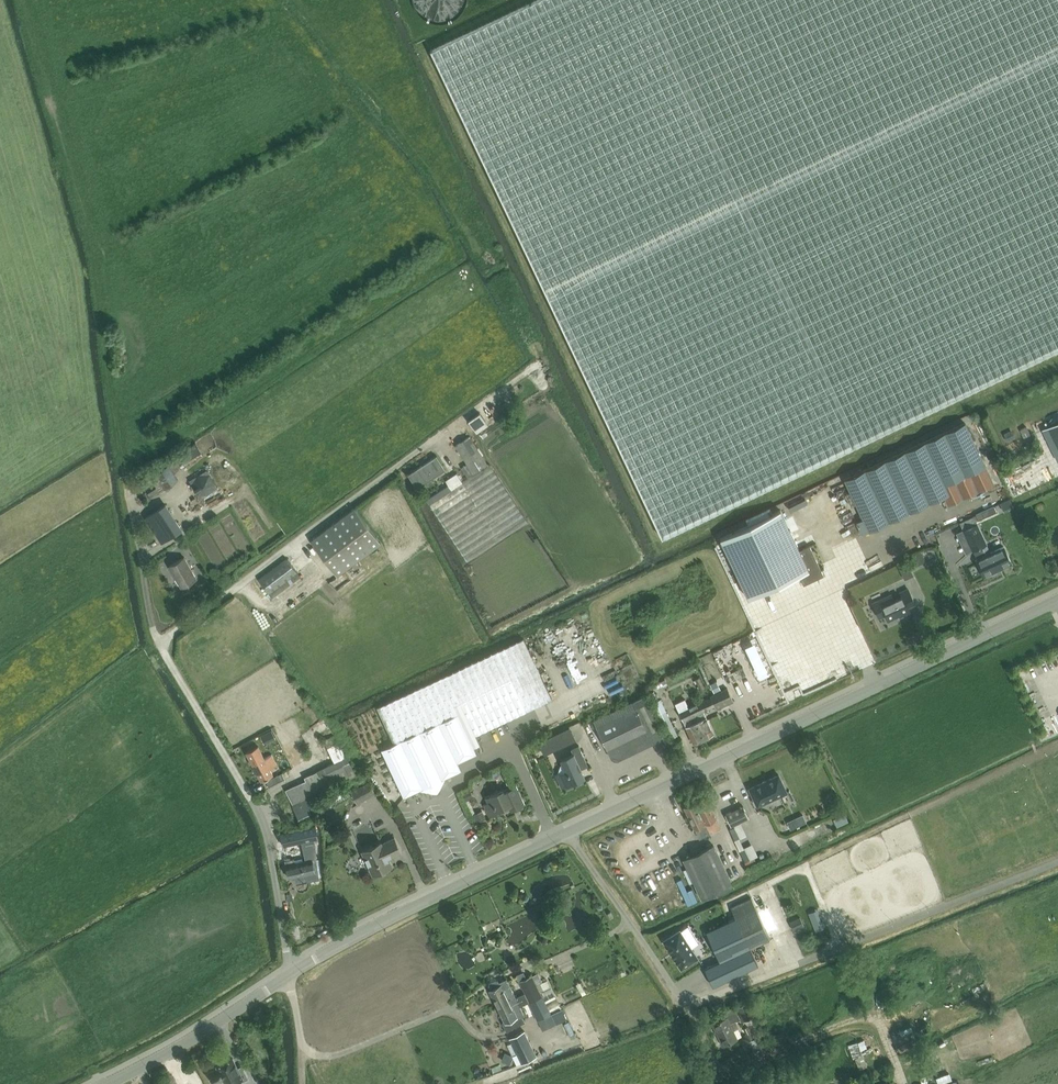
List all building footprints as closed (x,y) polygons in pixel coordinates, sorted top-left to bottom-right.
[(447,23),(454,20),(460,15),(464,9),(467,1),(467,0),(410,0),(411,6),(415,13),(422,19),(430,23),(438,25),(447,23)] [(431,50),(662,537),(852,447),(1057,349),(1057,0),(536,0),(431,50)] [(479,413),(468,421),(476,432),(487,424),(479,413)] [(1048,427),(1057,448),(1057,422),(1048,427)] [(965,423),(901,453),(924,506),(944,496),(948,505),(993,484),(965,423)] [(469,436),(455,446),(473,474),(487,464),(469,436)] [(204,456),(195,443),(181,452),(174,456),(182,469),(204,456)] [(924,506),(901,453),(865,470),(889,522),(924,506)] [(206,468),(210,466),(225,497),(233,493),(215,454),(202,460),(206,468)] [(417,488),(445,470),(436,457),(409,475),(417,488)] [(229,465),(236,478),(244,474),(237,461),(229,465)] [(166,489),(178,480),(169,465),(150,477),(156,488),(147,494),(151,499),(166,489)] [(528,522),(490,465),(463,483),(457,474),(446,481),(448,485),(426,500),(467,562),(528,522)] [(889,522),(865,470),(845,479),(869,532),(889,522)] [(198,496),(209,494),(216,484),(210,474),(198,475),(191,485),(198,496)] [(165,505),(145,518),(161,543),(182,530),(165,505)] [(997,512),(994,507),(976,515),(978,520),(997,512)] [(337,576),(382,543),(355,508),(311,541),(337,576)] [(799,575),(803,585),(824,576),(809,546),(799,550),(780,510),(720,538),(748,599),(799,575)] [(972,551),(974,550),(978,559),(977,560),(985,577),(1011,564),(1004,547),(986,556),(981,547),(986,544),(977,524),(963,531),(972,551)] [(169,566),(181,588),(196,579),(184,557),(169,566)] [(274,601),(303,580),(287,559),(259,580),(274,601)] [(258,580),(250,585),(265,606),(273,600),(258,580)] [(873,603),(879,618),(885,615),(888,620),(902,614),(902,615),(910,612),(908,607),(915,604),(908,589),(901,593),(902,597),(894,601),(891,595),(873,603)] [(818,628),(794,637),(796,643),(820,634),(818,628)] [(524,639),(447,674),(476,735),(552,699),(524,639)] [(547,645),(550,651),(557,649),(555,642),(547,645)] [(476,735),(447,674),(377,707),(394,744),(381,750),(404,798),(423,789),(424,792),(438,796),(444,783),(442,780),(462,771),(458,763),(477,754),(474,747),(480,744),(476,735)] [(653,681),(656,687),(666,682),(663,676),(653,681)] [(711,698),(689,708),(703,738),(714,734),(703,711),(715,706),(716,709),(733,702),(727,689),(710,696),(711,698)] [(607,749),(611,747),(615,755),(620,757),(664,736),(644,696),(593,721),(607,749)] [(676,706),(685,703),(683,696),(674,700),(676,706)] [(677,735),(660,699),(652,703),(668,739),(677,735)] [(703,738),(689,708),(679,713),(693,743),(703,738)] [(328,791),(327,789),(357,775),(347,756),(346,757),(339,742),(327,749),(334,762),(316,771),(317,772),(304,777),(306,781),(285,790),(293,805),(292,806),(301,824),(314,818),(309,808),(316,805),(312,799),(328,791)] [(556,775),(562,788),(585,778),(579,766),(586,762),(579,746),(571,749),(573,754),(563,759),(568,770),(556,775)] [(272,755),(264,759),(258,747),(246,753),(261,781),(273,775),(270,769),(278,765),(272,755)] [(273,753),(278,763),(286,759),(281,748),(273,753)] [(268,789),(286,780),(282,773),(265,782),(268,789)] [(787,792),(778,775),(749,789),(757,806),(787,792)] [(376,795),(369,782),(350,792),(357,805),(376,795)] [(320,797),(322,802),(345,791),(342,786),(320,797)] [(485,798),(487,803),(483,805),(489,818),(498,814),(497,812),(509,806),(511,812),(525,805),(516,786),(504,792),(503,789),(485,798)] [(706,797),(695,802),(710,834),(720,829),(716,819),(706,797)] [(710,834),(695,802),(684,807),(694,829),(695,829),(700,839),(710,834)] [(725,815),(731,827),(748,818),(743,806),(725,815)] [(801,813),(789,817),(792,824),(803,820),(801,813)] [(301,862),(304,874),(305,874),(306,879),(319,876),(315,839),(318,838),(315,825),(281,833),(282,840),(291,838),(292,844),(301,842),(305,861),(301,862)] [(381,844),(381,843),(362,851),(373,875),(392,866),(388,857),(391,856),(392,857),(401,853),(394,838),(381,844)] [(732,885),(713,845),(683,859),(702,899),(732,885)] [(304,874),(301,862),(295,863),(294,858),(285,861),(286,865),(288,878),(294,876),(296,884),(307,882),(306,879),(305,874),(304,874)] [(697,901),(691,887),(686,889),(680,877),(675,879),(681,892),(678,893),(684,906),(697,901)] [(720,962),(705,969),(710,980),(713,986),(758,965),(750,948),(770,938),(752,899),(732,908),(736,917),(706,931),(720,962)] [(697,958),(691,948),(698,943),(688,926),(680,931),(680,930),(663,941),(681,968),(697,958)] [(532,976),(526,979),(519,982),(525,993),(524,993),(529,1002),(530,1003),(543,997),(532,976)] [(516,998),(506,978),(499,982),(498,980),(495,979),(489,982),(489,985),(491,989),(489,990),(497,1007),(516,998)] [(545,1001),(554,997),(550,988),(541,992),(545,1001)] [(524,993),(516,998),(497,1007),(505,1021),(502,1022),(506,1030),(524,1022),(522,1017),(524,1015),(520,1006),(529,1002),(524,993)] [(543,997),(530,1003),(538,1021),(539,1020),(547,1016),(551,1015),(543,997)] [(748,1002),(736,1008),(743,1022),(755,1016),(748,1002)] [(900,1014),(911,1011),(910,1004),(898,1007),(900,1014)] [(733,1031),(739,1028),(736,1021),(740,1019),(734,1006),(723,1011),(727,1017),(713,1024),(723,1046),(737,1039),(733,1031)] [(509,1039),(522,1063),(536,1056),(524,1031),(509,1039)] [(786,1038),(784,1032),(773,1037),(775,1042),(786,1038)] [(894,1039),(897,1048),(909,1043),(904,1032),(899,1034),(900,1036),(894,1039)] [(849,1055),(860,1052),(857,1040),(845,1043),(849,1055)] [(214,1083),(216,1083),(223,1080),(225,1083),(232,1083),(241,1079),(242,1082),(249,1078),(243,1068),(238,1070),(232,1058),(216,1066),(218,1068),(208,1073),(214,1083)]
